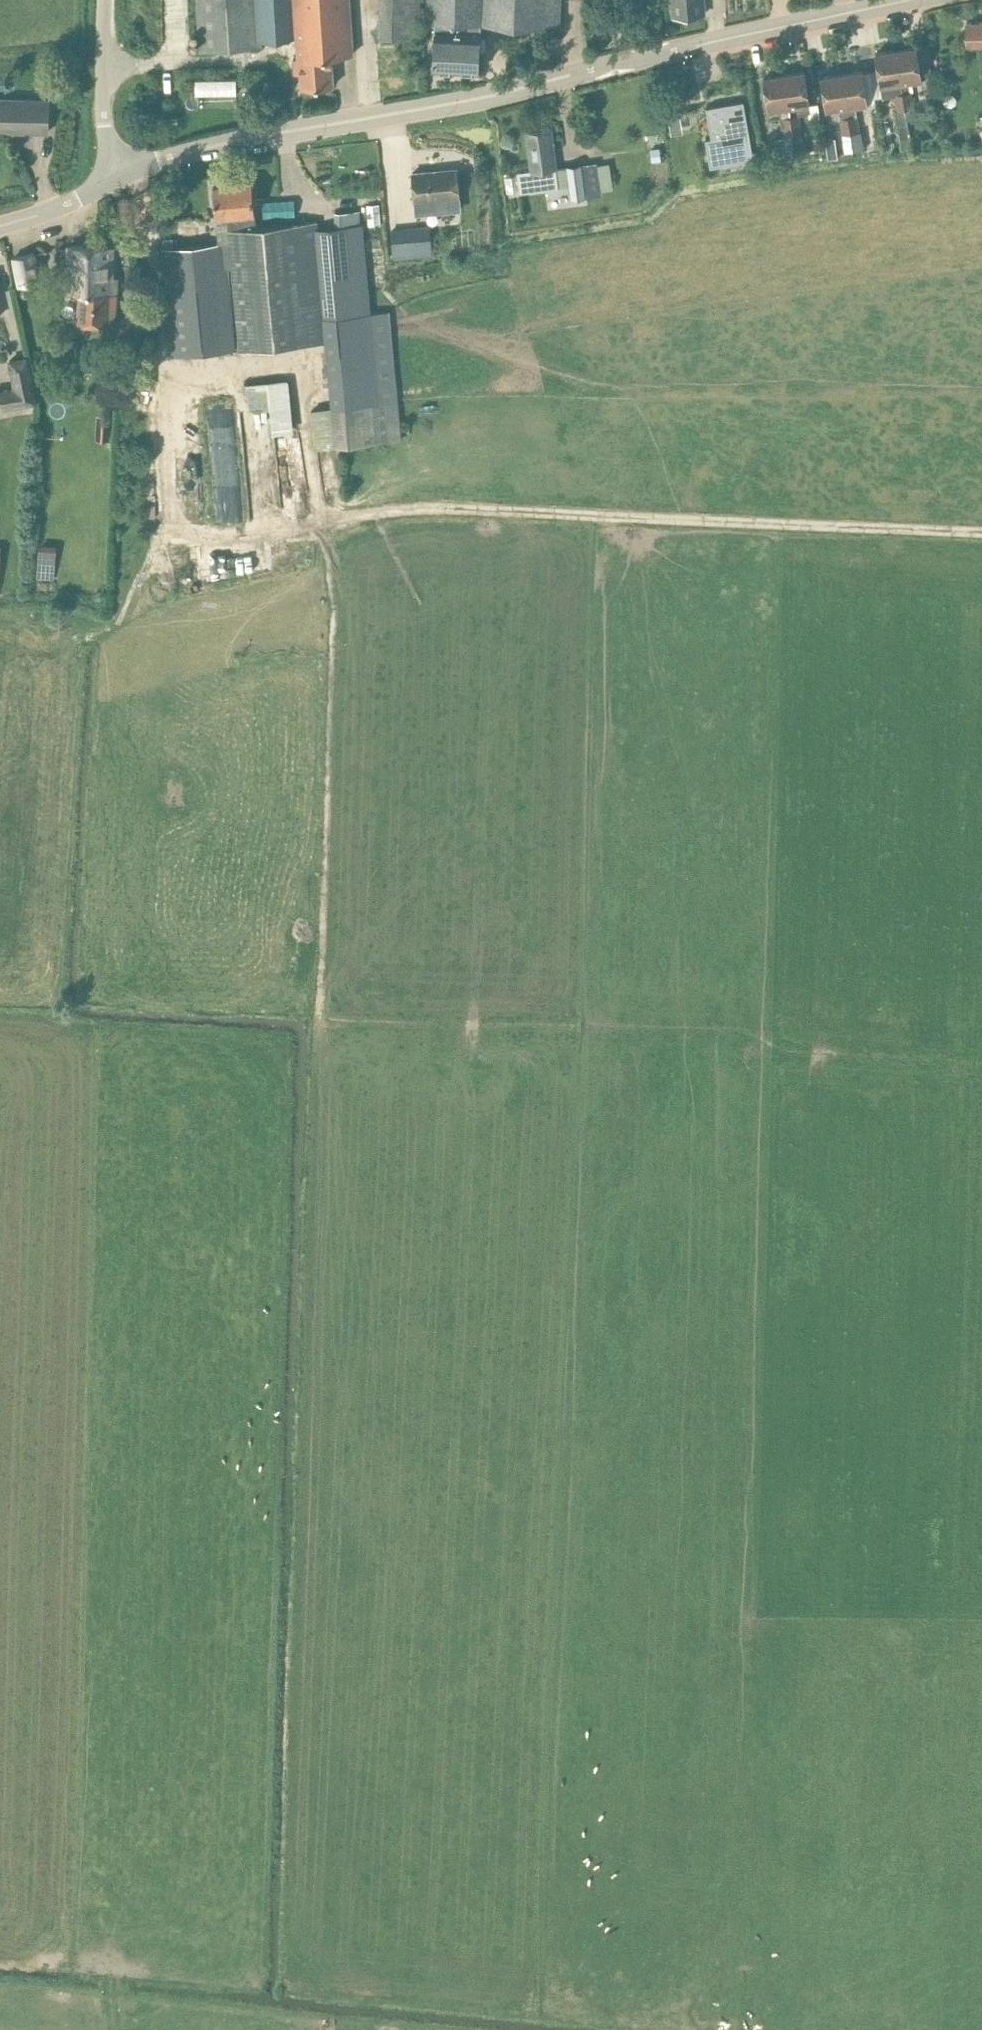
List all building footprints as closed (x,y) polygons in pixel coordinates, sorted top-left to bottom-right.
[(200,50),(261,46),(261,40),(258,0),(197,0),(200,50)] [(334,85),(332,55),(353,54),(349,0),(258,0),(261,40),(297,38),(298,57),(294,57),(294,72),(301,72),(302,87),(334,85)] [(381,16),(381,36),(419,36),(419,16),(419,0),(381,0),(381,16)] [(433,68),(480,70),(481,21),(559,24),(560,0),(428,0),(427,24),(435,24),(433,68)] [(674,16),(704,14),(703,0),(673,0),(674,16)] [(967,42),(967,45),(981,44),(981,22),(967,22),(967,42)] [(917,46),(896,49),(901,84),(902,84),(903,91),(902,91),(905,108),(906,108),(914,107),(912,90),(911,90),(910,82),(922,81),(920,66),(917,46)] [(896,49),(876,52),(878,70),(879,72),(881,87),(882,97),(895,95),(896,109),(901,148),(911,147),(907,119),(906,108),(905,108),(902,91),(903,91),(902,84),(901,84),(896,49)] [(791,109),(810,106),(805,70),(784,74),(791,109)] [(842,73),(847,108),(868,105),(862,70),(842,73)] [(822,76),(824,96),(827,112),(841,109),(842,117),(840,117),(845,152),(853,151),(850,133),(848,116),(847,108),(842,73),(822,76)] [(782,120),(784,133),(792,132),(791,119),(790,116),(792,115),(791,109),(784,74),(764,77),(769,112),(781,111),(782,117),(783,120),(782,120)] [(17,128),(17,131),(48,131),(49,99),(0,98),(0,127),(17,128)] [(711,137),(706,138),(710,166),(754,158),(744,100),(706,107),(711,137)] [(675,102),(665,103),(667,115),(676,114),(675,102)] [(848,116),(850,133),(859,132),(857,114),(848,116)] [(790,116),(791,119),(792,132),(800,130),(798,115),(792,115),(790,116)] [(517,171),(520,191),(520,192),(558,187),(558,186),(568,185),(570,198),(601,194),(600,191),(612,189),(609,163),(597,164),(596,162),(556,167),(551,128),(526,131),(531,169),(517,171)] [(792,135),(774,138),(777,160),(795,157),(792,135)] [(660,147),(651,148),(652,161),(662,160),(660,147)] [(457,168),(412,172),(414,192),(415,202),(416,214),(460,210),(459,198),(458,188),(457,168)] [(517,175),(505,176),(507,192),(519,190),(517,175)] [(172,355),(235,350),(227,265),(233,264),(241,349),(298,344),(325,341),(329,406),(313,407),(316,446),(395,441),(387,314),(368,315),(367,287),(384,285),(381,239),(363,240),(362,225),(360,225),(360,210),(335,212),(336,227),(318,228),(317,221),(256,226),(252,182),(213,185),(219,243),(162,248),(172,355)] [(379,203),(367,205),(369,225),(381,224),(379,203)] [(70,245),(69,265),(69,291),(79,291),(78,321),(116,322),(116,313),(117,293),(111,293),(111,246),(70,245)] [(34,247),(14,252),(21,284),(40,280),(34,247)] [(27,357),(10,360),(15,385),(0,389),(0,410),(37,403),(33,386),(27,357)] [(292,377),(250,383),(254,408),(273,406),(278,434),(301,430),(292,377)]
